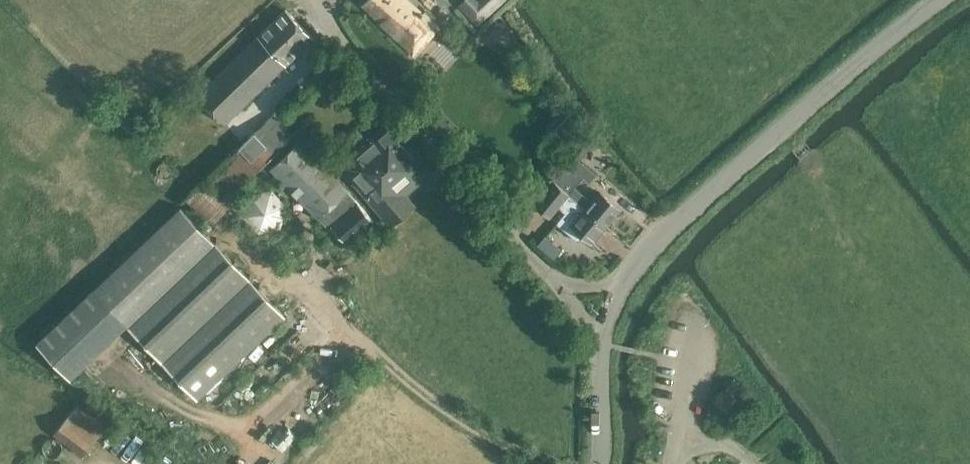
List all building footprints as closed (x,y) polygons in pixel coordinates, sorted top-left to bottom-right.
[(415,53),(440,27),(411,0),(366,0),(363,3),(415,53)] [(457,4),(476,24),(503,0),(461,0),(457,4)] [(197,95),(225,124),(314,36),(286,8),(197,95)] [(238,147),(205,178),(183,200),(211,225),(232,204),(229,199),(241,187),(258,169),(295,135),(274,113),(256,132),(238,147)] [(409,158),(388,133),(397,126),(390,119),(338,164),(348,175),(350,173),(377,205),(376,205),(390,222),(414,202),(406,193),(435,168),(418,150),(409,158)] [(305,135),(269,169),(289,189),(290,188),(317,217),(323,212),(348,238),(372,215),(339,180),(344,176),(305,135)] [(600,191),(591,201),(575,188),(574,187),(583,176),(589,182),(596,175),(576,157),(568,166),(567,165),(554,180),(608,224),(621,209),(600,191)] [(593,242),(608,224),(554,180),(551,183),(554,185),(539,203),(528,193),(518,206),(526,213),(518,223),(536,237),(559,208),(565,214),(556,225),(577,242),(584,234),(593,242)] [(288,214),(288,209),(288,205),(286,201),(282,194),(275,189),(271,188),(266,188),(262,188),(258,189),(251,194),(246,201),(245,204),(244,209),(245,214),(246,219),(251,225),(257,230),(261,231),(267,231),(270,231),(275,230),(281,225),(286,218),(288,214)] [(93,289),(36,345),(71,381),(127,327),(198,400),(284,317),(215,244),(214,245),(179,208),(93,289)] [(539,243),(556,256),(564,245),(547,233),(539,243)] [(82,456),(106,426),(78,403),(53,434),(82,456)]
